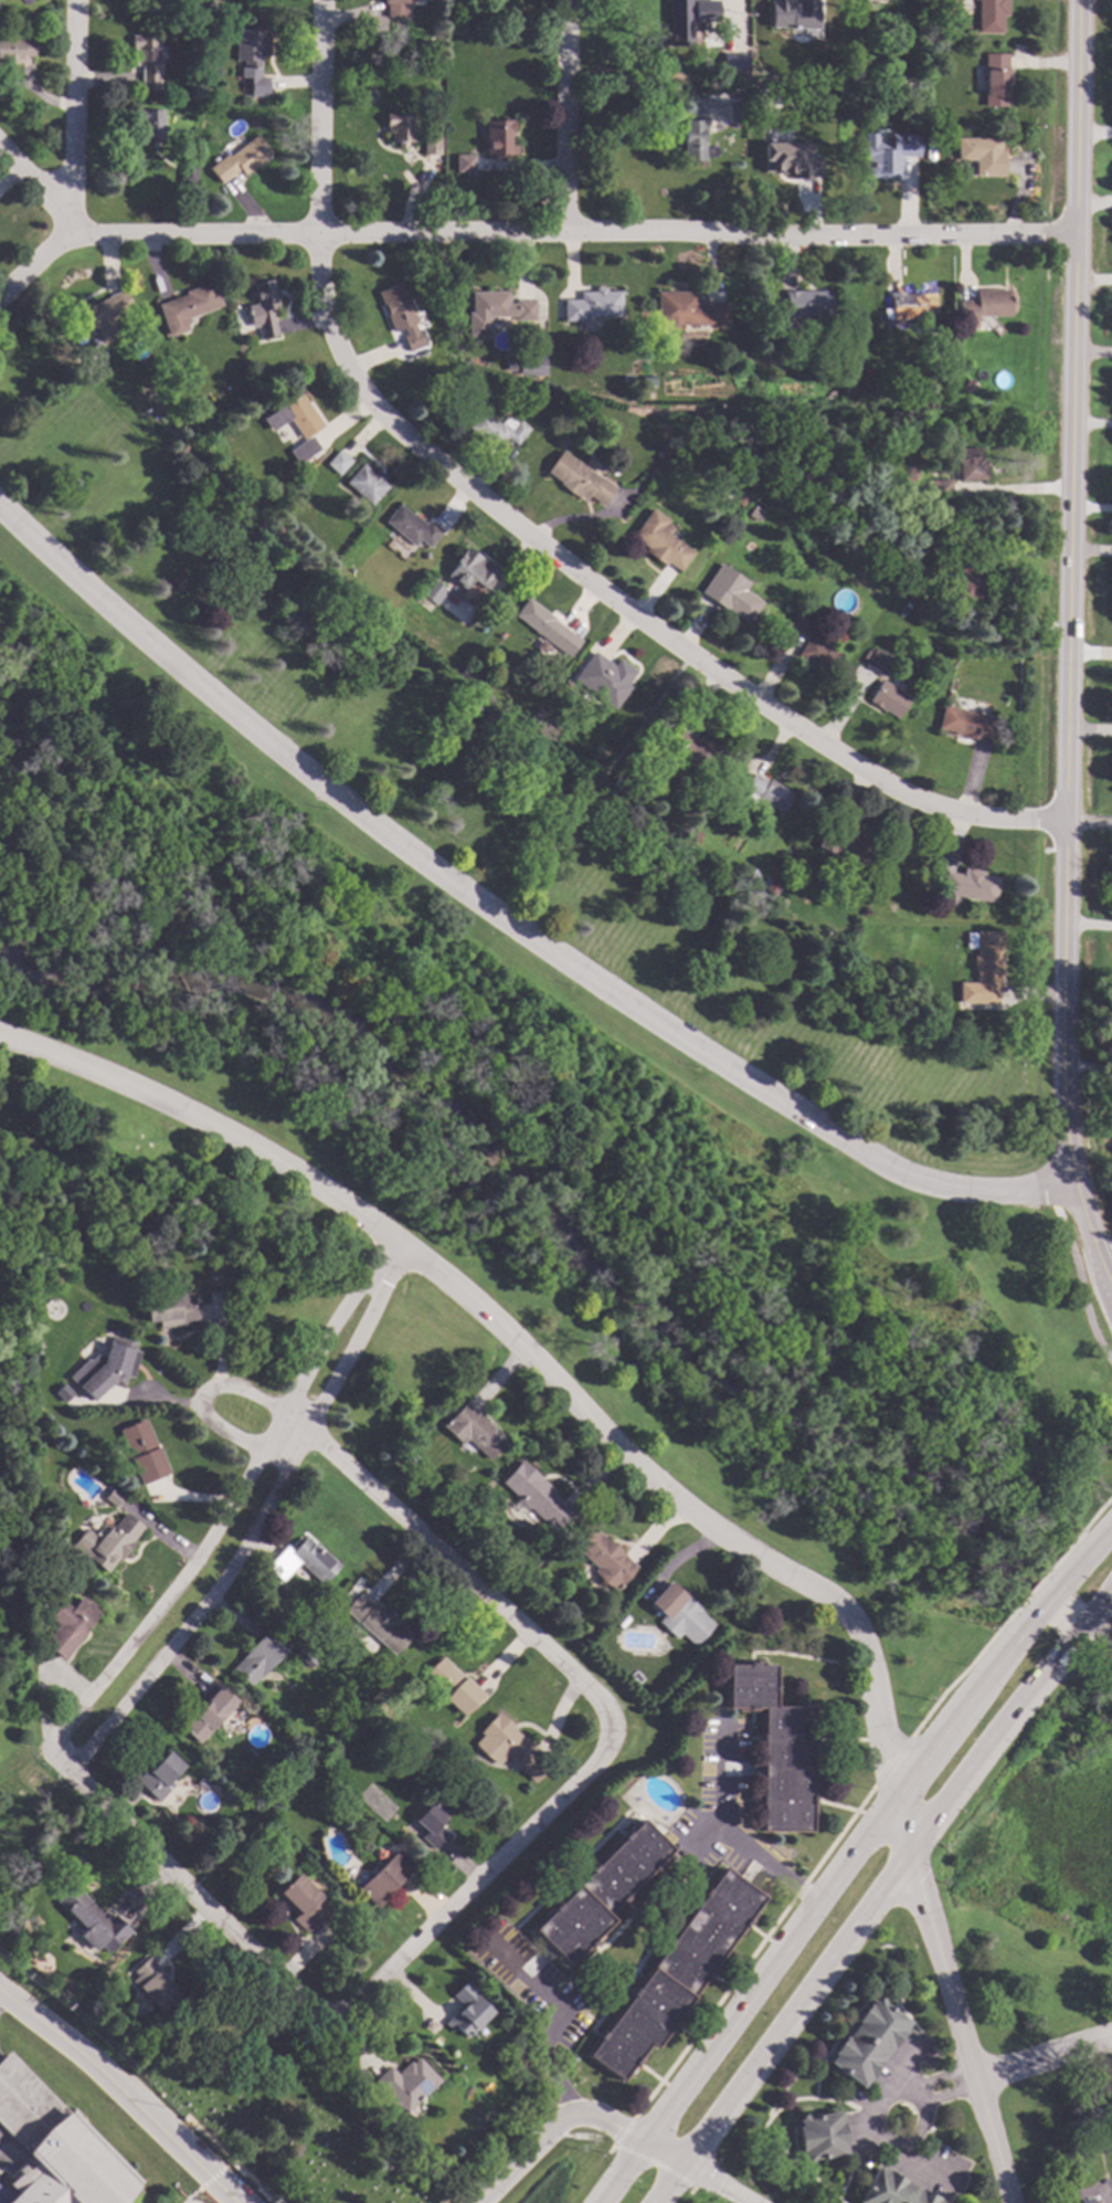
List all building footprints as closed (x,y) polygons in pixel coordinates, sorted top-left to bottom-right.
[(156,9),(156,0),(176,0),(176,9),(156,9)] [(381,3),(381,0),(406,0),(406,3),(405,3),(405,18),(385,17),(385,3),(381,3)] [(668,20),(668,0),(691,0),(691,18),(678,18),(678,20),(668,20)] [(818,28),(817,0),(794,0),(794,1),(769,2),(770,29),(818,28)] [(940,12),(940,0),(950,0),(950,12),(940,12)] [(976,32),(977,0),(1007,0),(1007,14),(1002,14),(1000,33),(976,32)] [(836,24),(828,25),(827,17),(835,17),(836,24)] [(268,57),(260,57),(260,77),(268,77),(268,96),(250,96),(250,77),(240,77),(240,66),(243,66),(243,60),(235,60),(235,29),(251,29),(251,22),(269,23),(268,57)] [(464,38),(453,38),(453,28),(464,28),(464,38)] [(158,88),(139,88),(139,65),(134,65),(134,49),(131,49),(131,34),(158,34),(158,88)] [(15,64),(0,64),(0,39),(33,39),(33,56),(22,56),(22,59),(15,59),(15,64)] [(942,49),(938,56),(928,52),(932,44),(942,49)] [(749,78),(722,78),(722,53),(748,53),(749,78)] [(1006,106),(983,106),(984,54),(1006,54),(1006,106)] [(713,64),(713,75),(703,75),(703,64),(713,64)] [(745,122),(728,122),(728,104),(746,105),(745,122)] [(162,138),(135,138),(136,109),(163,109),(162,138)] [(772,113),(772,122),(759,122),(759,113),(772,113)] [(412,141),(405,141),(405,148),(395,148),(395,141),(388,141),(388,133),(384,133),(384,114),(412,114),(412,141)] [(513,134),(510,134),(510,145),(517,145),(517,155),(508,155),(508,157),(500,157),(500,160),(493,160),(493,155),(485,155),(486,119),(513,119),(513,134)] [(706,129),(703,129),(703,161),(681,161),(682,149),(678,148),(678,141),(681,141),(681,120),(707,120),(706,129)] [(921,139),(903,139),(903,123),(920,122),(921,139)] [(439,155),(423,155),(423,133),(439,133),(439,155)] [(271,152),(263,158),(264,159),(248,172),(247,170),(242,175),(239,169),(221,183),(208,167),(226,152),(229,156),(255,134),(271,152)] [(917,157),(917,135),(889,134),(888,143),(875,143),(876,134),(861,134),(860,179),(900,179),(900,157),(917,157)] [(999,151),(1003,151),(1004,176),(974,176),(974,160),(956,160),(956,138),(999,137),(999,151)] [(820,157),(812,158),(812,143),(762,144),(762,173),(792,173),(792,179),(820,179),(820,157)] [(473,177),(464,177),(464,171),(455,171),(455,154),(473,154),(473,177)] [(197,183),(179,183),(179,166),(197,166),(197,183)] [(277,309),(273,309),(277,335),(257,338),(255,326),(250,327),(246,305),(255,304),(252,283),(273,278),(277,309)] [(222,306),(163,326),(156,304),(184,294),(182,291),(213,281),(222,306)] [(417,322),(413,324),(415,330),(419,329),(424,345),(406,351),(401,337),(404,335),(401,328),(392,333),(375,292),(401,282),(417,322)] [(605,291),(621,291),(621,316),(582,317),(582,320),(562,320),(562,298),(579,298),(579,291),(594,291),(594,287),(605,286),(605,291)] [(134,312),(73,337),(64,315),(82,308),(82,306),(88,303),(91,304),(107,297),(107,296),(125,288),(134,312)] [(833,318),(784,317),(785,289),(786,289),(833,289),(833,318)] [(1009,316),(976,316),(976,328),(960,328),(960,299),(975,299),(975,289),(1009,289),(1009,316)] [(508,303),(515,303),(515,299),(534,299),(534,320),(515,320),(513,316),(470,317),(470,291),(508,291),(508,303)] [(698,302),(727,302),(727,325),(656,325),(656,291),(697,291),(698,302)] [(903,294),(934,293),(935,318),(882,319),(882,308),(890,308),(890,297),(889,297),(889,292),(903,292),(903,294)] [(449,325),(443,327),(439,318),(447,316),(449,325)] [(633,382),(623,382),(623,373),(633,373),(633,382)] [(655,387),(640,387),(640,376),(655,375),(655,387)] [(975,387),(966,393),(961,387),(968,379),(975,387)] [(855,398),(846,397),(846,387),(855,387),(855,398)] [(322,426),(303,440),(288,419),(271,431),(262,418),(299,392),(322,426)] [(498,423),(499,421),(500,422),(506,415),(516,422),(518,420),(529,428),(516,444),(506,438),(495,451),(466,428),(480,410),(498,423)] [(198,420),(192,423),(188,415),(194,412),(198,420)] [(272,431),(285,452),(301,441),(288,421),(272,431)] [(318,450),(296,464),(288,451),(310,436),(318,450)] [(979,460),(984,460),(985,479),(959,482),(956,449),(979,447),(979,460)] [(351,461),(338,475),(325,463),(338,449),(351,461)] [(599,477),(600,476),(616,488),(603,507),(589,496),(585,500),(579,496),(578,498),(558,484),(559,482),(546,472),(561,450),(599,477)] [(372,472),(375,468),(384,477),(381,481),(386,486),(369,506),(343,482),(361,463),(372,472)] [(951,498),(931,499),(930,479),(950,478),(951,498)] [(748,498),(742,507),(734,502),(740,493),(748,498)] [(411,515),(413,513),(425,524),(428,519),(442,531),(427,548),(417,539),(412,546),(383,521),(398,504),(411,515)] [(669,520),(667,524),(673,528),(668,534),(693,552),(679,571),(667,562),(664,566),(644,551),(647,547),(632,536),(653,507),(669,520)] [(480,558),(479,559),(483,561),(483,560),(498,572),(485,590),(472,579),(464,589),(446,576),(455,563),(452,561),(465,546),(480,558)] [(953,572),(933,571),(933,550),(953,550),(953,572)] [(836,560),(832,567),(819,559),(824,551),(836,560)] [(979,599),(956,599),(957,567),(979,567),(979,599)] [(763,602),(749,623),(728,610),(726,612),(708,600),(724,576),(763,602)] [(447,590),(435,605),(420,593),(431,578),(447,590)] [(555,618),(554,619),(581,640),(569,656),(515,614),(528,597),(555,618)] [(815,619),(804,635),(786,624),(796,607),(815,619)] [(841,654),(828,675),(796,654),(809,634),(841,654)] [(891,657),(881,674),(865,664),(875,647),(891,657)] [(608,662),(603,670),(606,673),(618,657),(636,672),(627,684),(632,687),(613,710),(592,693),(600,683),(581,667),(594,651),(608,662)] [(475,672),(468,679),(460,673),(466,665),(475,672)] [(910,697),(898,718),(868,702),(881,679),(910,697)] [(998,719),(993,742),(975,738),(975,739),(953,734),(953,732),(938,728),(943,705),(998,719)] [(697,739),(700,734),(720,747),(714,756),(713,755),(699,776),(685,766),(681,771),(664,760),(665,758),(657,752),(675,725),(697,739)] [(606,752),(601,760),(592,753),(596,746),(606,752)] [(767,782),(770,778),(793,794),(780,815),(756,800),(758,798),(742,788),(753,772),(767,782)] [(625,781),(619,790),(611,783),(617,776),(625,781)] [(665,822),(661,826),(652,819),(656,813),(665,822)] [(697,832),(692,839),(687,835),(691,829),(697,832)] [(856,833),(857,832),(873,840),(872,842),(879,845),(867,868),(834,851),(833,854),(817,846),(825,831),(845,842),(850,831),(856,833)] [(761,874),(756,881),(748,874),(753,867),(761,874)] [(984,872),(983,875),(998,878),(994,903),(940,893),(944,871),(961,874),(962,867),(984,872)] [(782,884),(775,894),(765,888),(771,877),(782,884)] [(1000,978),(997,978),(996,1003),(959,1002),(959,982),(975,982),(975,968),(973,968),(973,956),(976,956),(976,930),(1002,931),(1000,978)] [(902,969),(894,977),(888,970),(896,962),(902,969)] [(913,993),(908,1002),(897,997),(902,987),(913,993)] [(197,1322),(158,1328),(157,1320),(147,1321),(144,1298),(192,1290),(197,1322)] [(135,1341),(134,1349),(139,1351),(133,1377),(126,1375),(124,1382),(112,1379),(92,1400),(68,1375),(87,1359),(89,1360),(96,1353),(104,1356),(108,1335),(135,1341)] [(505,1441),(487,1459),(465,1438),(460,1444),(442,1426),(464,1402),(505,1441)] [(156,1446),(158,1446),(169,1473),(140,1484),(136,1469),(130,1473),(126,1463),(131,1461),(118,1430),(145,1419),(156,1446)] [(554,1493),(553,1494),(572,1511),(553,1531),(528,1508),(525,1511),(513,1501),(517,1498),(498,1482),(518,1459),(554,1493)] [(123,1497),(115,1506),(104,1497),(112,1488),(123,1497)] [(142,1527),(133,1540),(135,1542),(120,1561),(117,1559),(107,1572),(86,1557),(87,1556),(73,1546),(85,1528),(93,1535),(103,1521),(110,1528),(121,1512),(142,1527)] [(635,1567),(618,1584),(617,1583),(612,1590),(592,1571),(595,1568),(573,1547),(591,1527),(635,1567)] [(336,1564),(319,1582),(298,1563),(282,1581),(268,1569),(272,1566),(268,1562),(285,1546),(290,1551),(305,1536),(336,1564)] [(701,1610),(700,1612),(712,1623),(692,1645),(680,1634),(675,1640),(656,1622),(660,1617),(646,1604),(668,1580),(701,1610)] [(373,1604),(375,1602),(379,1606),(381,1605),(400,1622),(399,1623),(412,1635),(403,1646),(392,1654),(343,1610),(359,1592),(373,1604)] [(89,1604),(98,1612),(61,1659),(41,1643),(55,1625),(46,1617),(61,1600),(71,1608),(80,1598),(89,1604)] [(341,1609),(335,1616),(329,1612),(336,1604),(341,1609)] [(288,1645),(251,1686),(231,1668),(268,1627),(288,1645)] [(463,1678),(465,1676),(483,1694),(463,1716),(422,1677),(441,1657),(463,1678)] [(755,1665),(773,1665),(773,1707),(812,1707),(811,1733),(814,1733),(814,1743),(811,1743),(811,1795),(813,1795),(813,1804),(811,1804),(811,1831),(761,1831),(761,1804),(758,1804),(758,1794),(761,1794),(762,1742),(759,1742),(759,1732),(761,1732),(761,1707),(754,1707),(754,1711),(744,1710),(744,1707),(727,1707),(727,1665),(745,1665),(745,1662),(755,1662),(755,1665)] [(236,1701),(199,1743),(181,1727),(193,1712),(218,1685),(236,1701)] [(515,1729),(513,1730),(531,1747),(529,1749),(549,1765),(533,1782),(505,1756),(497,1764),(474,1745),(481,1735),(479,1732),(497,1712),(515,1729)] [(183,1764),(169,1781),(173,1784),(158,1801),(135,1780),(155,1758),(156,1760),(166,1749),(183,1764)] [(318,1781),(311,1786),(307,1782),(314,1775),(318,1781)] [(451,1806),(441,1817),(444,1820),(438,1825),(447,1834),(434,1849),(421,1837),(425,1832),(413,1821),(437,1794),(451,1806)] [(670,1849),(656,1863),(659,1866),(653,1873),(649,1870),(624,1896),(626,1898),(619,1906),(617,1902),(605,1915),(611,1920),(592,1940),(594,1942),(587,1949),(585,1947),(568,1964),(532,1929),(550,1911),(548,1908),(555,1901),(558,1904),(589,1873),(585,1870),(593,1863),(595,1865),(621,1840),(618,1837),(625,1830),(628,1832),(640,1820),(670,1849)] [(414,1866),(388,1893),(390,1895),(377,1908),(357,1887),(396,1848),(414,1866)] [(384,1849),(384,1858),(375,1858),(375,1849),(384,1849)] [(762,1897),(746,1919),(749,1920),(743,1929),(740,1927),(710,1969),(712,1971),(706,1979),(703,1978),(674,2018),(677,2021),(670,2030),(668,2027),(653,2047),(647,2043),(636,2058),(638,2059),(633,2068),(631,2066),(621,2080),(586,2055),(597,2041),(594,2038),(601,2030),(604,2032),(629,1998),(625,1994),(632,1986),(635,1989),(666,1947),(663,1944),(668,1937),(670,1939),(701,1897),(698,1895),(703,1887),(706,1889),(722,1868),(762,1897)] [(319,1896),(318,1898),(331,1909),(308,1935),(292,1919),(296,1914),(274,1894),(293,1873),(319,1896)] [(107,1919),(113,1914),(130,1930),(107,1953),(99,1946),(95,1951),(77,1935),(83,1929),(55,1900),(72,1883),(107,1919)] [(161,1971),(160,1972),(179,1993),(160,2011),(131,1980),(136,1975),(133,1971),(148,1956),(161,1971)] [(487,2001),(484,2004),(491,2012),(466,2037),(455,2027),(451,2031),(444,2023),(456,2010),(458,2011),(462,2006),(451,1995),(466,1980),(487,2001)] [(907,2022),(860,2086),(826,2060),(872,1996),(907,2022)] [(309,2052),(305,2056),(300,2052),(305,2047),(309,2052)] [(139,2181),(118,2202),(6,2202),(17,2192),(9,2184),(13,2180),(9,2176),(21,2164),(23,2165),(33,2157),(0,2125),(0,2056),(6,2051),(66,2110),(67,2110),(139,2181)] [(439,2081),(431,2089),(431,2088),(404,2112),(373,2079),(389,2066),(395,2073),(409,2060),(410,2063),(416,2057),(439,2081)] [(844,2153),(802,2160),(795,2118),(837,2111),(844,2153)] [(876,2165),(943,2202),(856,2202),(876,2165)]
